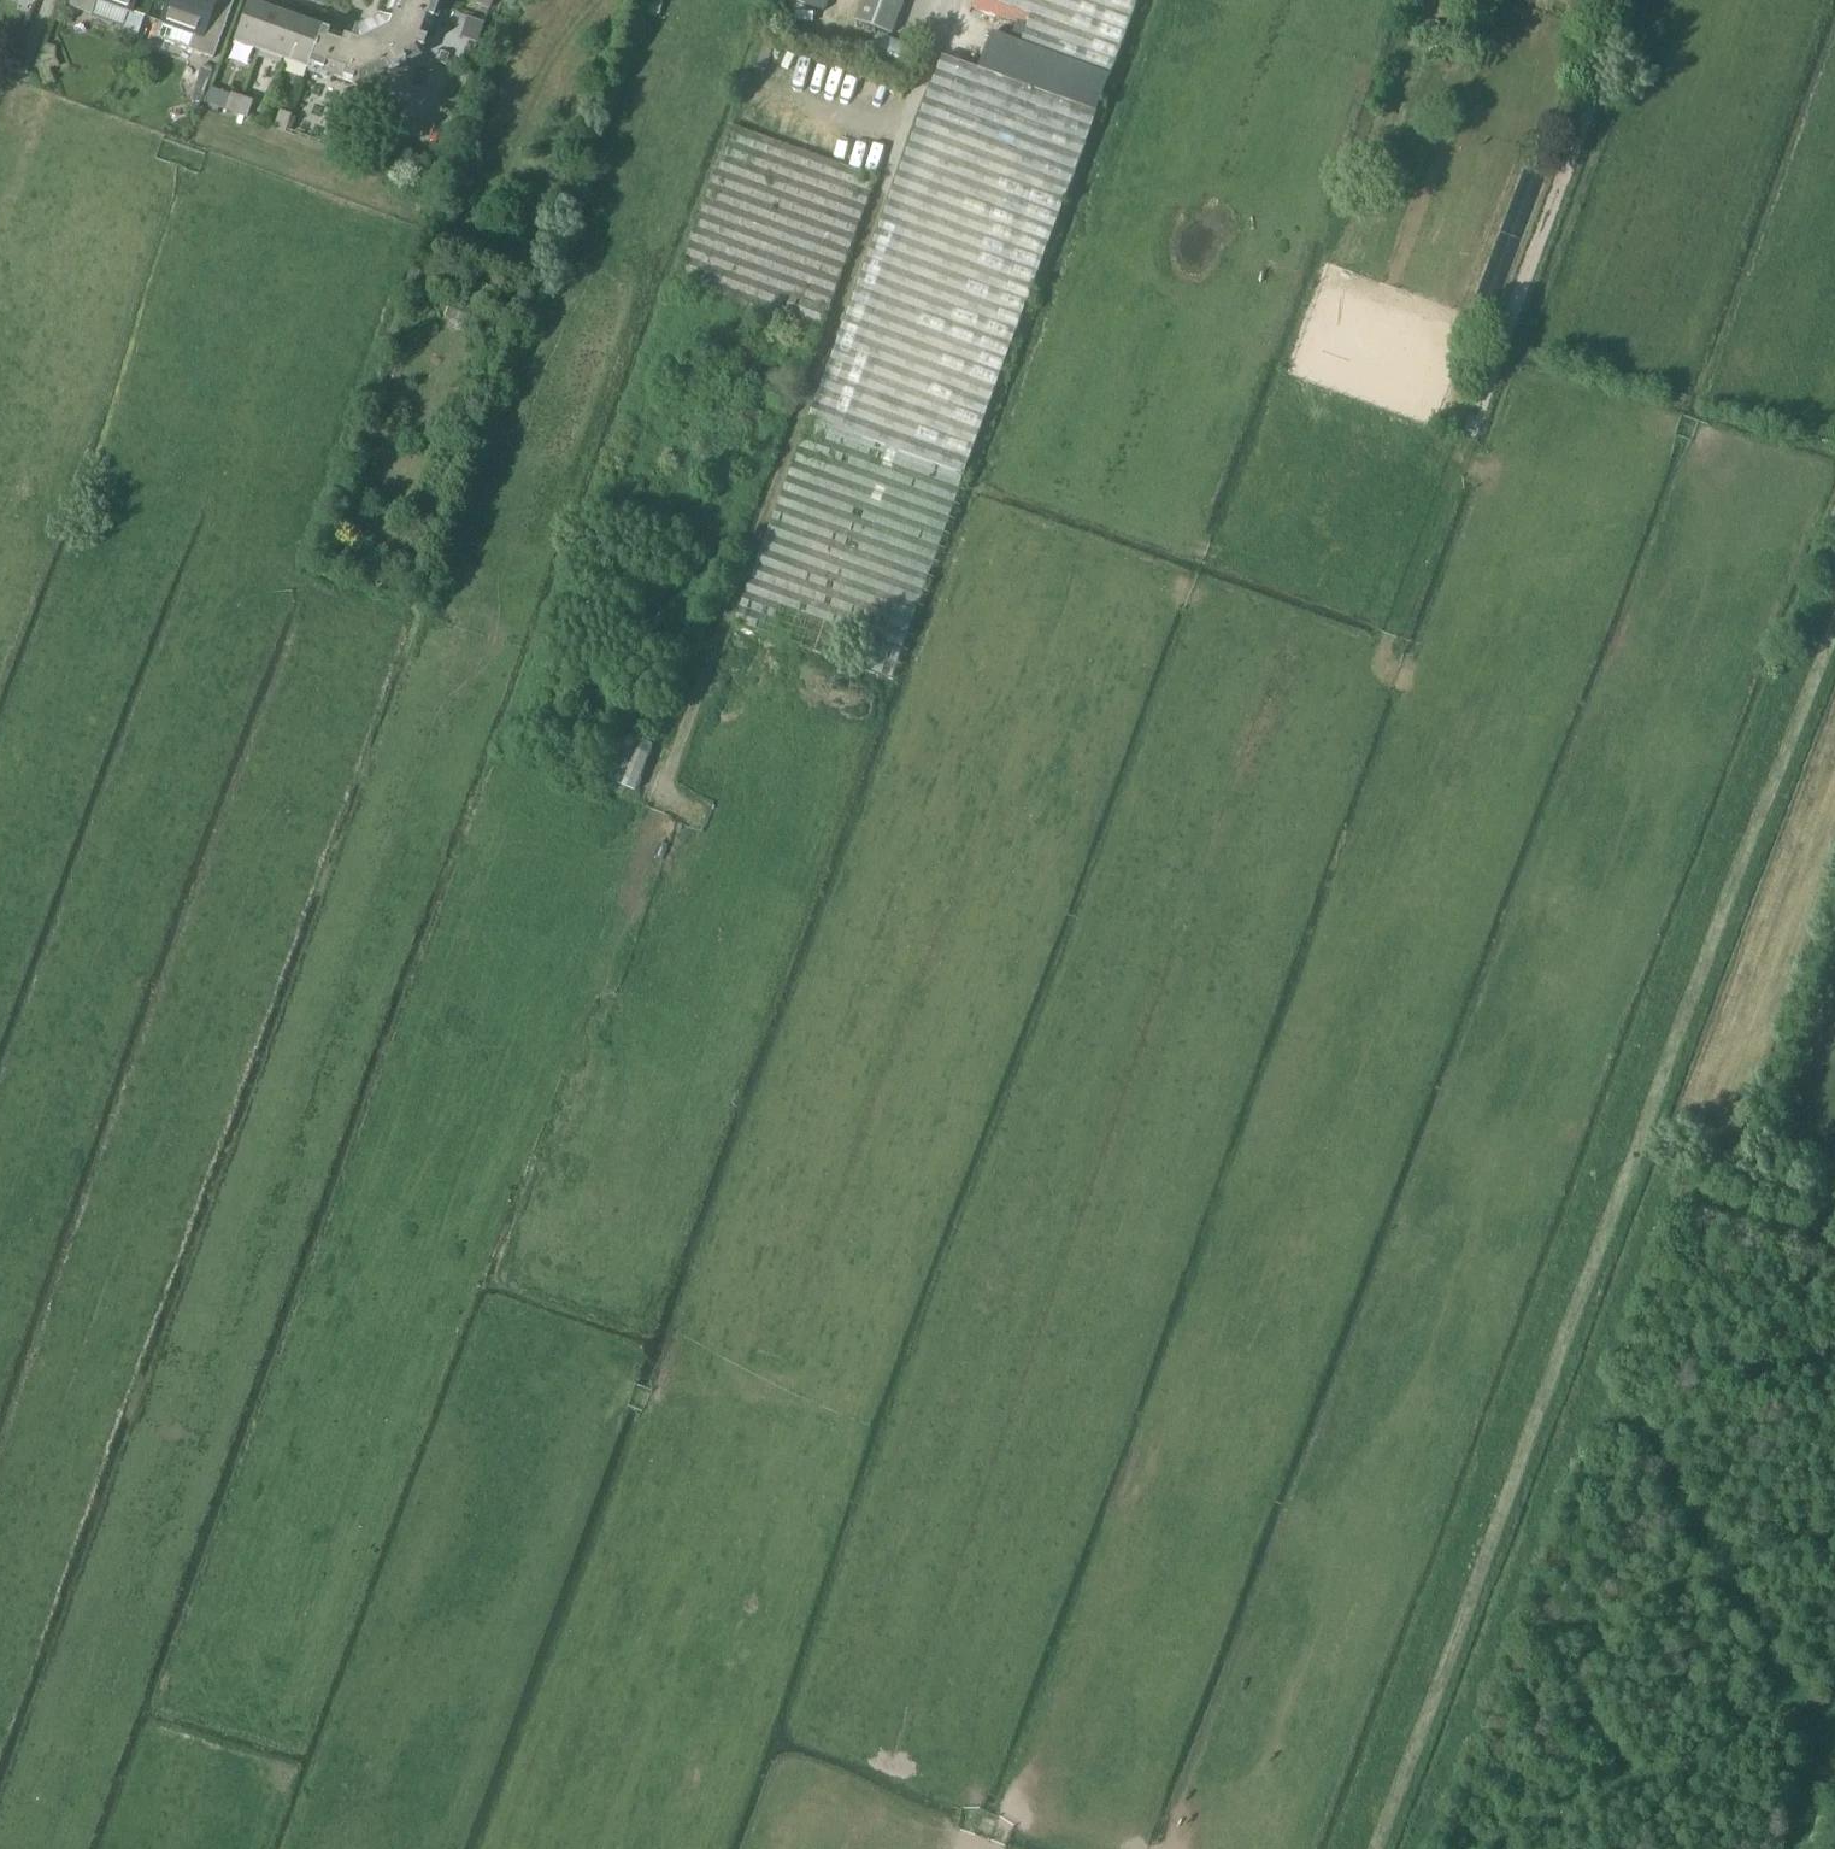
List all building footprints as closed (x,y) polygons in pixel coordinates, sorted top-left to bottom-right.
[(67,7),(79,11),(95,3),(96,0),(70,0),(67,7)] [(130,12),(135,0),(97,0),(127,11),(130,12)] [(193,38),(200,55),(212,59),(229,12),(213,6),(215,0),(168,0),(160,23),(161,24),(161,23),(194,35),(193,38)] [(436,7),(415,0),(398,0),(390,22),(391,23),(386,37),(418,57),(436,7)] [(436,7),(438,8),(441,0),(415,0),(436,7)] [(473,5),(488,10),(492,0),(474,0),(473,5)] [(1009,79),(942,55),(735,623),(891,679),(1138,0),(989,0),(1032,16),(1009,79)] [(826,8),(829,0),(802,0),(826,8)] [(854,22),(893,36),(906,0),(863,0),(854,22)] [(247,3),(233,42),(258,51),(272,12),(247,3)] [(130,12),(127,11),(120,32),(136,38),(143,17),(130,12)] [(283,60),(297,21),(272,12),(258,51),(283,60)] [(322,30),(297,21),(283,60),(308,69),(309,68),(322,31),(322,30)] [(352,42),(322,31),(309,68),(360,86),(357,52),(350,49),(352,42)] [(902,75),(912,47),(880,36),(870,63),(902,75)] [(375,43),(369,46),(357,52),(360,86),(389,72),(418,57),(386,37),(375,43)] [(199,103),(210,72),(201,69),(190,100),(199,103)] [(252,104),(231,96),(225,112),(247,119),(252,104)] [(274,129),(285,133),(291,117),(280,113),(274,129)] [(598,490),(603,492),(528,693),(670,747),(820,342),(818,342),(829,311),(876,179),(856,171),(732,126),(598,490)] [(444,318),(467,326),(474,308),(450,300),(444,318)] [(637,792),(653,746),(623,736),(607,781),(637,792)]
